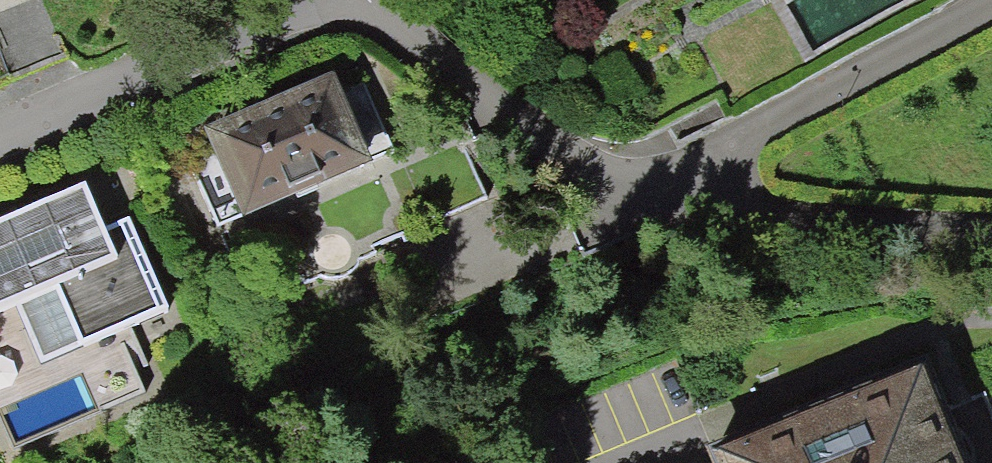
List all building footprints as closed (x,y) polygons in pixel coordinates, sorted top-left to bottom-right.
[(360,56),(193,126),(239,236),(406,166),(360,56)] [(0,226),(0,398),(22,449),(155,392),(146,370),(153,367),(137,329),(173,314),(133,220),(106,232),(87,189),(0,226)] [(721,462),(954,462),(920,382),(721,462)]
